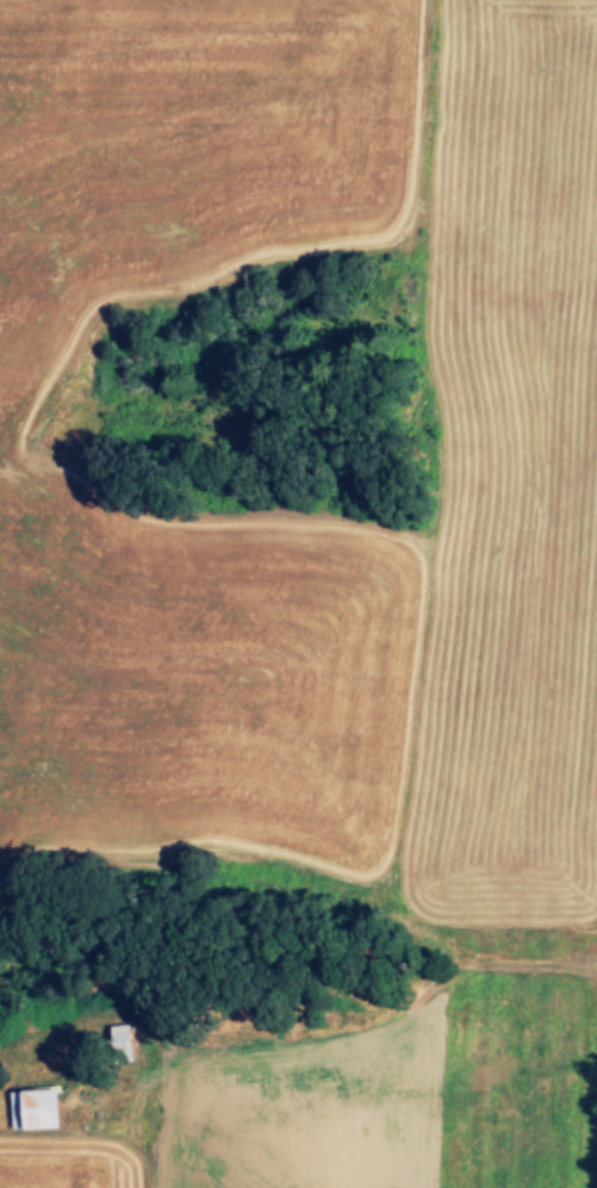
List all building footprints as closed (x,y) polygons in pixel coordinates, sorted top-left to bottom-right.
[(117,1026),(117,1065),(138,1065),(138,1026),(117,1026)] [(67,1130),(66,1090),(17,1091),(17,1131),(67,1130)]
